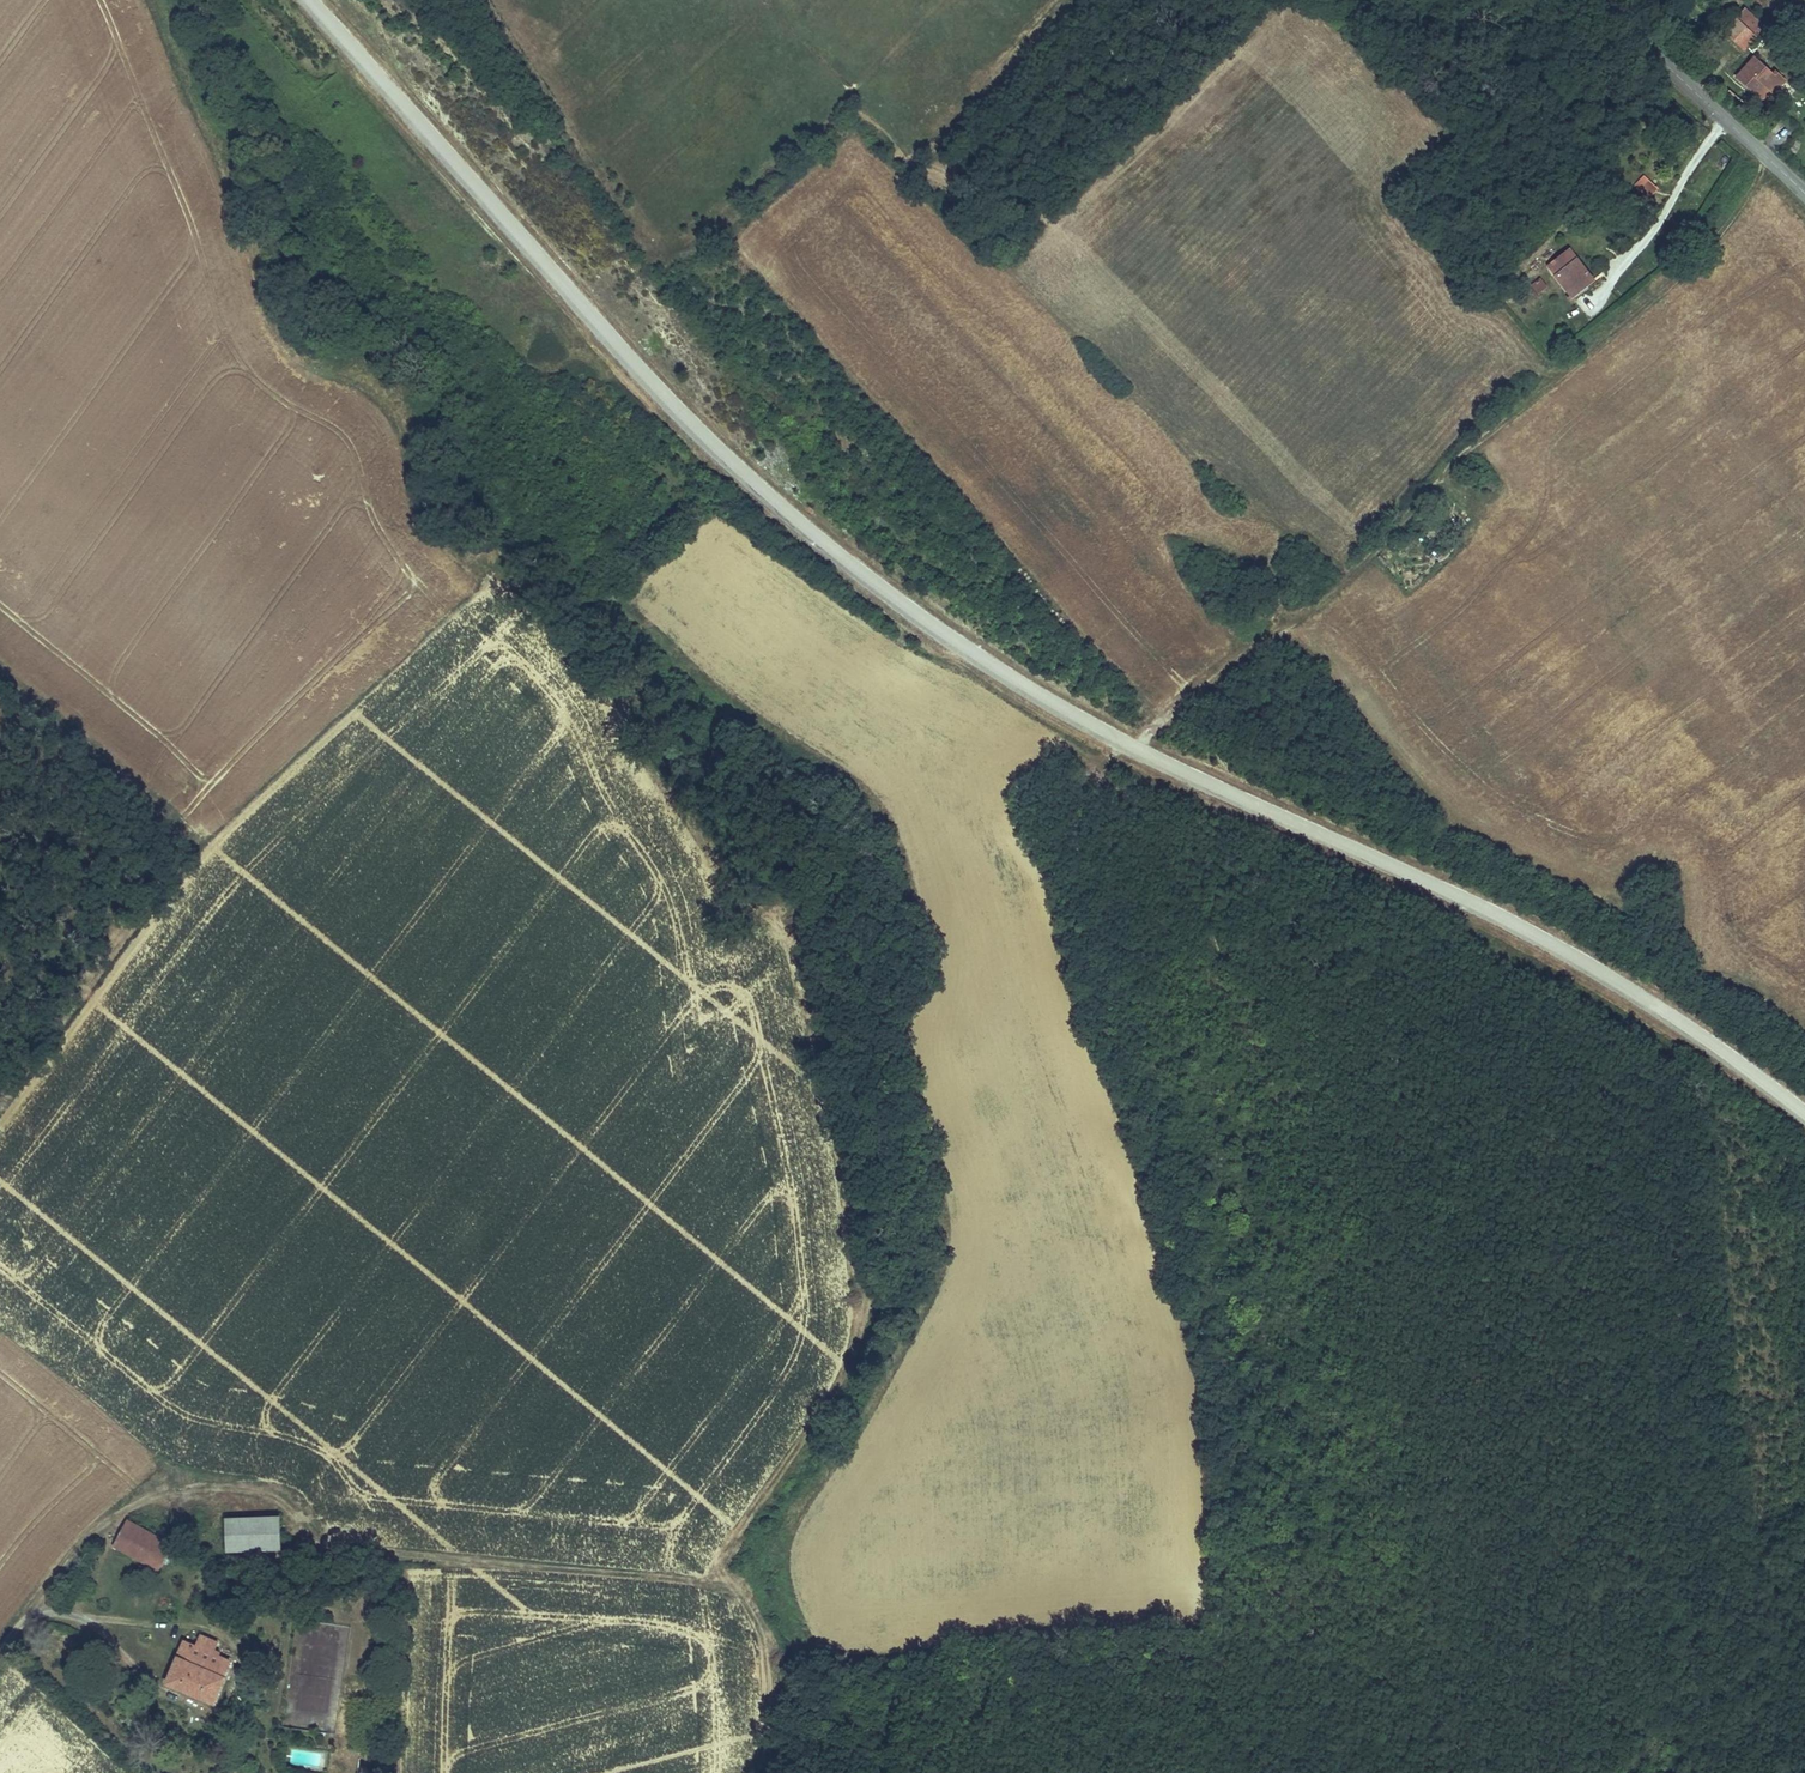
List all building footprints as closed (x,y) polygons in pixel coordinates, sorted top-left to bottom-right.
[(1761,5),(1754,12),(1772,28),(1778,22),(1761,5)] [(1772,28),(1754,12),(1742,25),(1759,42),(1772,28)] [(1769,53),(1750,74),(1766,90),(1775,81),(1785,91),(1799,76),(1790,68),(1787,70),(1769,53)] [(1640,189),(1642,191),(1653,181),(1647,176),(1637,185),(1640,189)] [(1653,181),(1642,191),(1650,199),(1660,188),(1653,181)] [(1570,250),(1548,270),(1569,295),(1585,280),(1581,275),(1587,269),(1570,250)] [(224,1518),(226,1551),(282,1548),(280,1515),(224,1518)] [(113,1545),(159,1571),(173,1547),(127,1520),(113,1545)] [(184,1644),(168,1685),(212,1703),(228,1662),(211,1654),(217,1641),(202,1635),(196,1649),(184,1644)] [(252,1658),(244,1677),(248,1679),(251,1673),(257,1676),(263,1662),(252,1658)]
